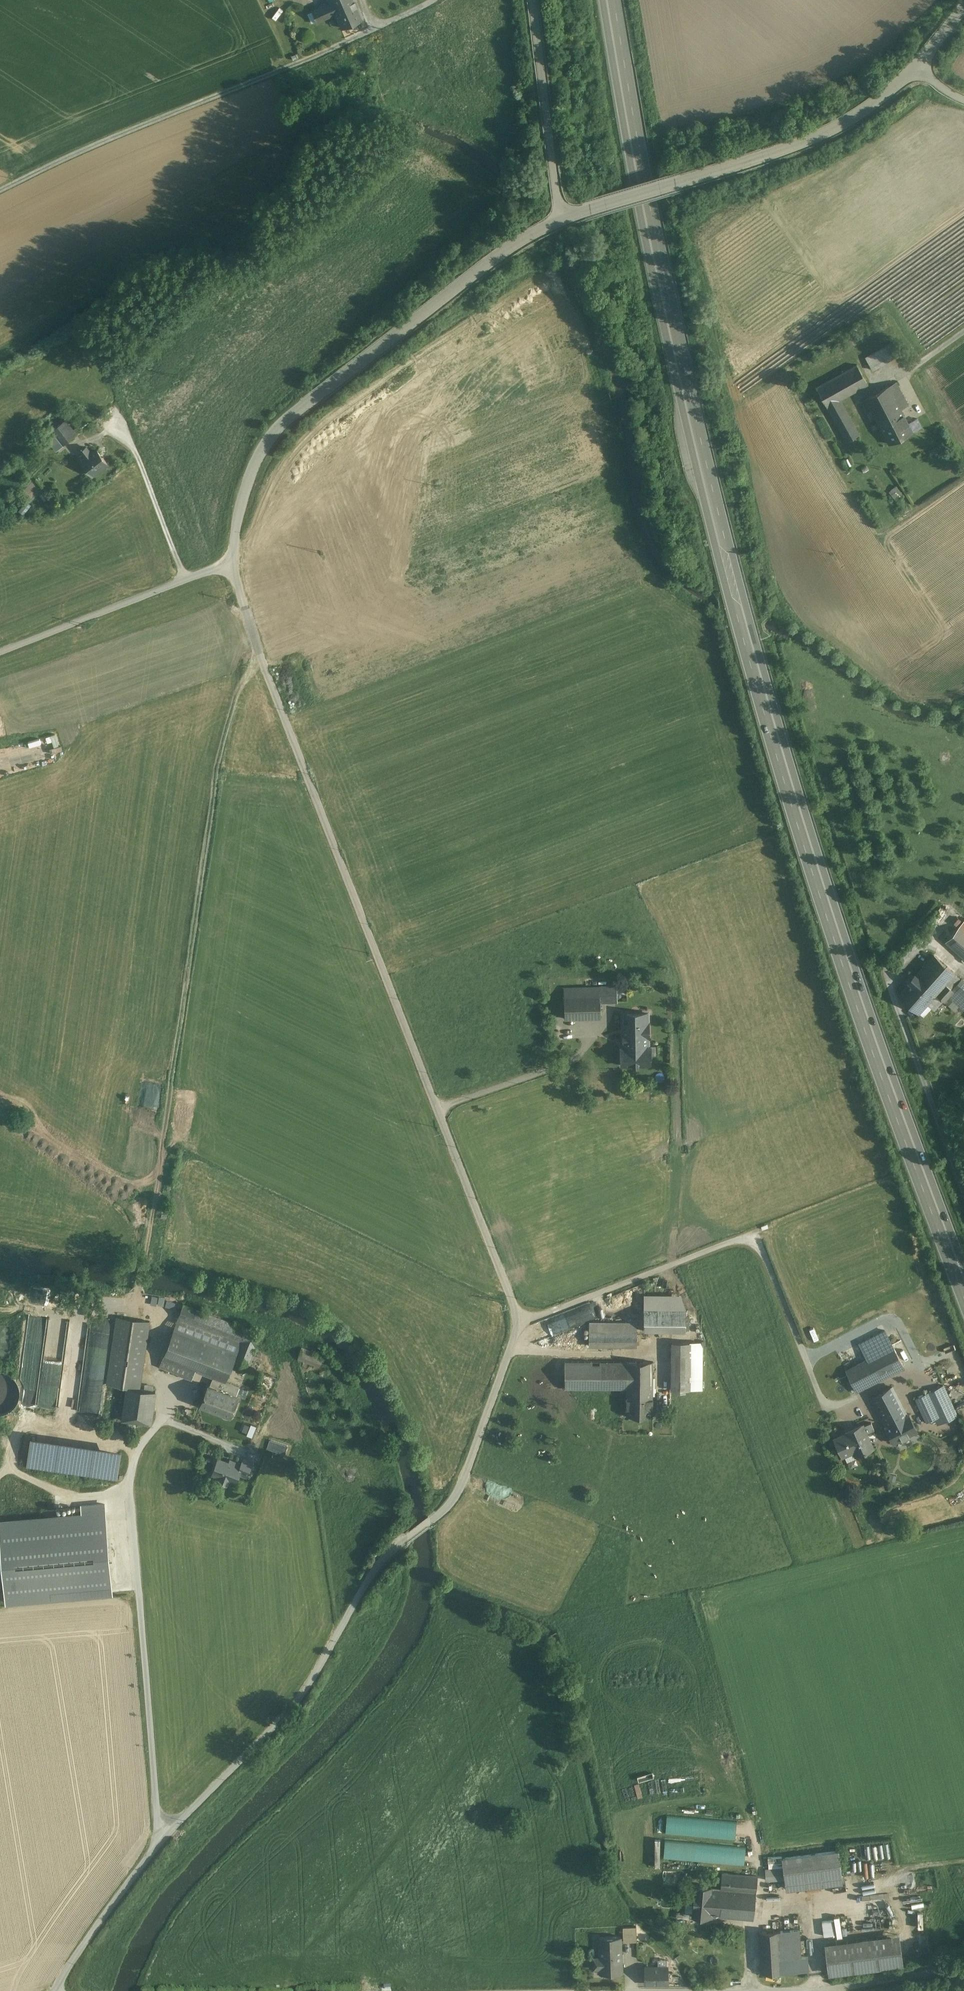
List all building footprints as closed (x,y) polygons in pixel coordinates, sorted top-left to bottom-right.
[(358,0),(332,0),(328,2),(315,7),(320,21),(336,15),(340,28),(365,17),(358,0)] [(890,345),(866,358),(873,371),(897,357),(890,345)] [(868,385),(857,365),(817,387),(846,441),(860,434),(841,400),(868,385)] [(897,383),(866,398),(889,444),(913,431),(902,409),(908,406),(897,383)] [(55,427),(67,442),(77,435),(65,420),(55,427)] [(67,442),(55,427),(45,435),(57,450),(67,442)] [(86,458),(82,461),(93,475),(108,464),(97,450),(92,454),(87,447),(81,451),(86,458)] [(890,491),(896,499),(904,493),(897,485),(890,491)] [(946,941),(963,957),(963,920),(946,941)] [(934,955),(910,981),(931,999),(936,994),(945,984),(955,973),(934,955)] [(955,973),(945,984),(955,992),(958,989),(956,988),(963,980),(955,973)] [(963,980),(956,988),(958,989),(963,995),(963,981),(963,980)] [(927,1004),(931,999),(910,981),(898,995),(918,1014),(927,1004)] [(936,994),(943,1001),(944,1002),(945,1001),(949,1005),(953,1000),(960,1006),(958,1008),(962,1012),(963,1009),(963,1010),(963,995),(958,989),(955,992),(945,984),(936,994)] [(600,987),(564,988),(565,1019),(601,1018),(600,1002),(600,987)] [(617,987),(600,987),(600,1002),(617,1001),(617,987)] [(943,1001),(936,994),(931,999),(927,1004),(934,1011),(943,1001)] [(958,1008),(960,1006),(953,1000),(949,1005),(945,1001),(944,1002),(955,1012),(958,1008)] [(622,1014),(623,1047),(649,1047),(648,1014),(622,1014)] [(649,1047),(623,1047),(622,1047),(621,1047),(621,1048),(622,1065),(621,1065),(621,1066),(622,1066),(650,1065),(651,1065),(651,1064),(650,1048),(651,1048),(651,1047),(649,1047)] [(681,1296),(644,1295),(644,1331),(685,1332),(686,1310),(681,1296)] [(260,1334),(183,1305),(178,1318),(241,1342),(237,1354),(174,1330),(163,1358),(183,1365),(196,1370),(196,1371),(213,1378),(210,1386),(236,1396),(240,1387),(226,1381),(232,1366),(245,1372),(247,1367),(260,1334)] [(579,1308),(538,1320),(543,1337),(584,1325),(579,1308)] [(150,1322),(117,1317),(107,1384),(127,1387),(140,1389),(150,1322)] [(241,1342),(178,1318),(174,1330),(237,1354),(241,1342)] [(637,1323),(589,1322),(589,1346),(636,1346),(637,1323)] [(896,1354),(884,1331),(859,1344),(867,1360),(846,1371),(849,1378),(896,1354)] [(689,1342),(672,1342),(671,1390),(689,1390),(689,1342)] [(700,1342),(689,1342),(689,1390),(702,1390),(703,1347),(700,1342)] [(324,1358),(301,1350),(298,1360),(320,1368),(324,1358)] [(896,1354),(849,1378),(856,1391),(903,1367),(896,1354)] [(183,1365),(163,1358),(160,1367),(179,1374),(183,1365)] [(600,1365),(592,1365),(592,1361),(565,1361),(565,1388),(599,1389),(600,1365)] [(627,1362),(600,1362),(600,1365),(599,1389),(627,1389),(627,1362)] [(652,1362),(627,1362),(627,1389),(652,1389),(652,1362)] [(196,1370),(183,1365),(179,1374),(179,1376),(192,1381),(196,1371),(196,1370)] [(7,1411),(11,1407),(15,1402),(17,1397),(18,1390),(17,1384),(14,1379),(10,1374),(5,1371),(0,1370),(0,1413),(7,1411)] [(210,1386),(209,1385),(201,1405),(230,1416),(238,1396),(210,1386)] [(140,1389),(127,1387),(123,1420),(151,1424),(154,1400),(156,1391),(140,1389)] [(943,1387),(928,1393),(938,1416),(934,1418),(937,1425),(957,1416),(943,1387)] [(892,1388),(872,1398),(881,1415),(887,1426),(906,1416),(892,1388)] [(652,1389),(627,1389),(627,1416),(652,1416),(652,1389)] [(927,1393),(915,1398),(926,1422),(934,1418),(938,1416),(928,1393),(927,1393)] [(887,1426),(885,1427),(893,1443),(916,1431),(908,1415),(887,1426)] [(855,1431),(835,1440),(842,1455),(854,1450),(856,1456),(872,1449),(865,1434),(874,1430),(871,1423),(862,1426),(862,1425),(854,1428),(855,1431)] [(117,1454),(35,1442),(31,1467),(113,1479),(117,1454)] [(240,1467),(219,1459),(213,1474),(220,1477),(219,1480),(227,1483),(228,1480),(235,1482),(239,1474),(241,1467),(240,1467)] [(252,1462),(243,1459),(240,1467),(241,1467),(239,1474),(247,1477),(252,1462)] [(7,1602),(114,1595),(108,1500),(82,1502),(82,1512),(1,1518),(7,1602)] [(668,1817),(667,1832),(737,1838),(738,1822),(668,1817)] [(665,1858),(746,1863),(748,1845),(666,1839),(665,1858)] [(838,1851),(783,1858),(785,1882),(841,1875),(838,1851)] [(783,1867),(765,1868),(766,1880),(783,1879),(783,1867)] [(757,1876),(722,1873),(720,1889),(711,1888),(708,1914),(753,1919),(757,1876)] [(841,1875),(785,1882),(787,1890),(842,1883),(841,1875)] [(711,1886),(695,1884),(692,1915),(708,1916),(708,1914),(711,1888),(711,1886)] [(823,1920),(824,1934),(837,1934),(836,1919),(823,1920)] [(636,1926),(623,1927),(623,1942),(637,1941),(636,1926)] [(799,1930),(780,1931),(782,1960),(801,1959),(799,1930)] [(780,1931),(759,1932),(762,1973),(783,1972),(782,1962),(782,1960),(780,1931)] [(897,1935),(826,1944),(830,1973),(901,1964),(897,1935)] [(620,1936),(601,1937),(602,1956),(593,1957),(593,1968),(602,1968),(602,1973),(622,1972),(620,1936)] [(801,1959),(782,1960),(782,1962),(783,1972),(808,1971),(807,1959),(801,1959)] [(667,1967),(646,1967),(646,1983),(667,1983),(667,1967)]
